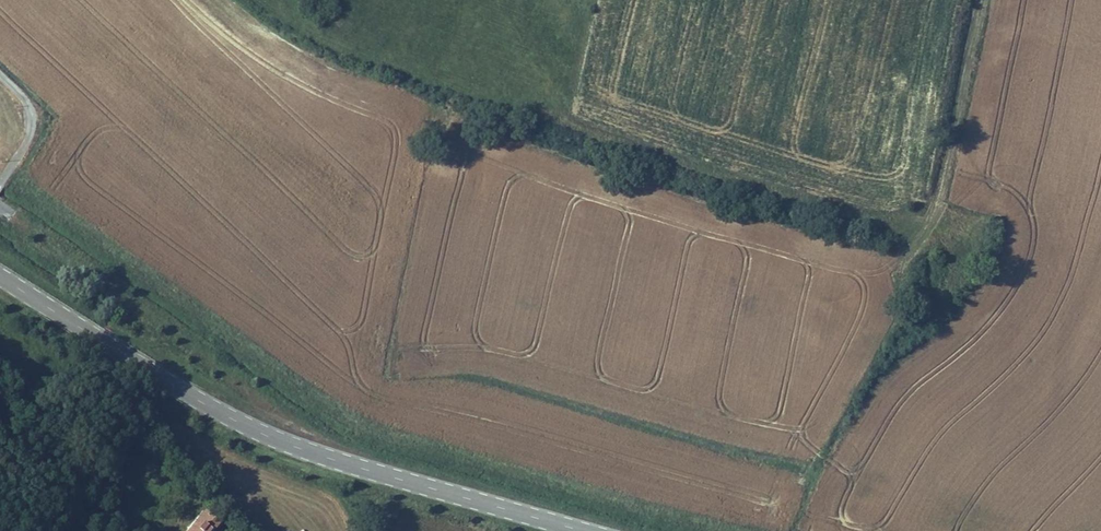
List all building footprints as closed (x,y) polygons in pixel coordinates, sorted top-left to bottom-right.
[(191,530),(208,530),(211,527),(214,529),(220,521),(206,511),(191,530)]
